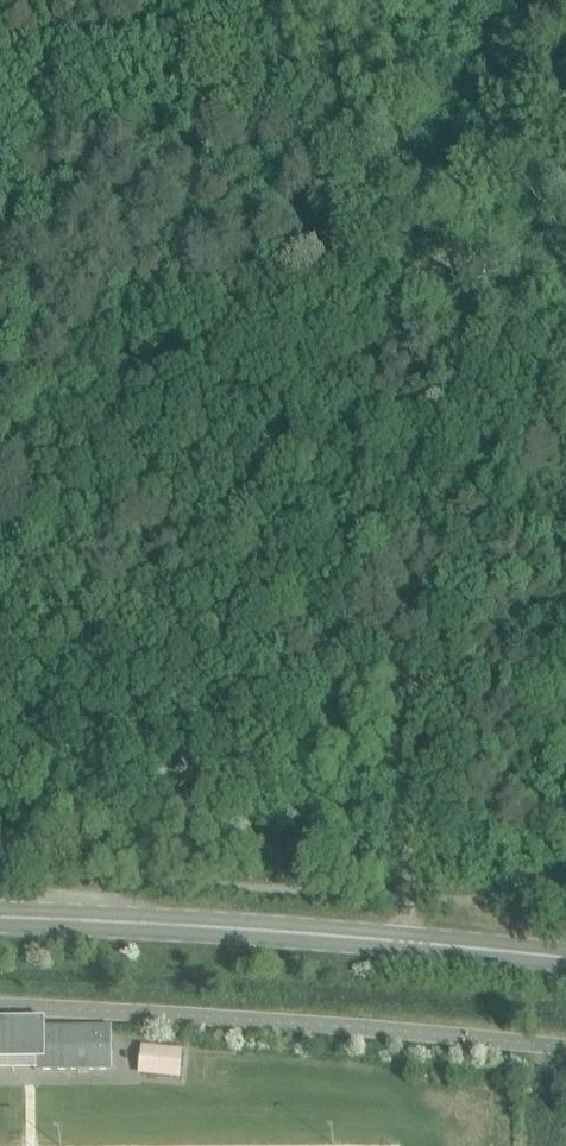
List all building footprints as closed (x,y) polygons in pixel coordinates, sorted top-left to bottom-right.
[(34,1057),(34,1071),(110,1070),(110,1027),(44,1028),(44,1021),(0,1022),(0,1057),(34,1057)] [(178,1080),(181,1050),(141,1046),(138,1076),(178,1080)]
